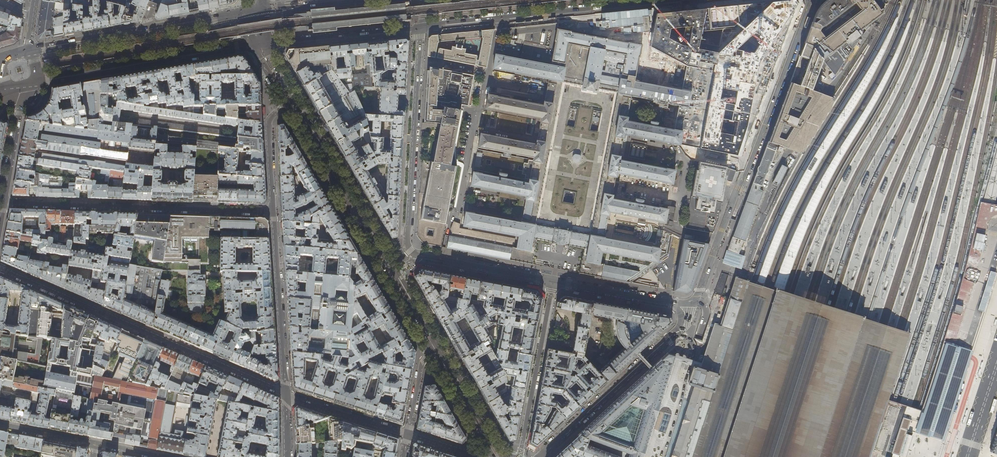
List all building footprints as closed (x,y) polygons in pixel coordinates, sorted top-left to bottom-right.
[(99,0),(93,0),(93,7),(93,29),(102,27),(109,26),(108,18),(107,1),(101,0),(101,3),(103,2),(104,13),(102,13),(102,14),(101,14),(101,15),(98,15),(98,13),(99,13),(98,11),(99,11),(99,0)] [(149,0),(127,0),(126,2),(136,5),(145,9),(148,1),(149,0)] [(161,3),(167,6),(169,15),(175,15),(179,14),(176,0),(162,0),(161,3)] [(179,14),(184,13),(189,12),(187,0),(176,0),(179,14)] [(189,12),(194,11),(199,10),(197,0),(187,0),(189,12)] [(207,0),(197,0),(199,10),(204,9),(209,9),(207,0)] [(217,0),(207,0),(209,9),(215,7),(219,7),(217,0)] [(700,148),(741,156),(798,2),(796,0),(785,0),(772,1),(717,53),(698,49),(705,8),(656,13),(650,46),(686,65),(712,70),(700,148)] [(769,137),(768,141),(779,145),(779,146),(778,146),(777,150),(780,152),(781,151),(782,148),(782,147),(780,146),(781,145),(789,148),(801,152),(802,153),(806,143),(808,144),(811,136),(813,137),(816,128),(818,129),(821,120),(823,121),(826,113),(829,114),(835,97),(811,90),(822,59),(846,41),(846,42),(847,42),(848,42),(849,41),(850,42),(858,35),(858,34),(860,33),(860,32),(859,31),(882,13),(881,11),(883,9),(887,0),(827,0),(825,2),(823,3),(821,6),(818,9),(817,11),(816,13),(814,17),(801,52),(779,111),(770,135),(769,137)] [(67,10),(69,4),(43,1),(41,17),(38,36),(40,38),(47,37),(64,34),(64,10),(67,10)] [(116,25),(121,24),(125,6),(107,1),(108,18),(109,26),(116,25)] [(131,22),(136,5),(126,2),(125,6),(121,24),(127,23),(131,22)] [(167,6),(161,3),(160,6),(156,15),(158,18),(164,16),(169,15),(167,6)] [(72,8),(71,9),(67,10),(64,10),(64,34),(74,32),(83,31),(83,12),(83,11),(82,11),(82,8),(83,8),(83,5),(79,5),(73,4),(73,7),(72,8)] [(145,9),(136,5),(131,22),(136,21),(140,20),(143,14),(145,9)] [(8,45),(13,44),(19,39),(20,31),(22,18),(15,14),(6,9),(5,13),(3,12),(4,8),(0,6),(0,23),(8,26),(8,28),(0,26),(0,48),(8,45)] [(93,29),(93,7),(89,6),(89,16),(87,16),(87,12),(83,12),(83,31),(88,30),(93,29)] [(600,277),(601,277),(632,283),(641,277),(646,273),(604,265),(604,264),(603,264),(600,263),(602,252),(657,262),(660,248),(639,245),(640,242),(605,235),(605,234),(608,215),(609,215),(609,212),(664,222),(664,225),(672,227),(672,226),(676,208),(675,208),(675,207),(669,206),(668,206),(667,209),(666,209),(659,208),(642,204),(643,200),(635,199),(635,203),(612,199),(612,195),(616,176),(616,177),(617,173),(671,183),(671,184),(672,184),(675,170),(674,170),(619,160),(620,156),(619,156),(623,138),(624,134),(687,146),(690,133),(675,130),(657,127),(658,123),(650,121),(649,125),(627,121),(627,119),(628,118),(627,117),(630,99),(631,99),(631,98),(643,100),(644,97),(679,104),(680,104),(687,105),(690,91),(681,90),(634,81),(639,57),(641,45),(641,44),(629,42),(628,42),(628,43),(586,35),(571,32),(571,31),(570,31),(558,29),(558,28),(557,29),(557,30),(555,40),(555,41),(551,65),(505,57),(505,56),(496,55),(495,55),(495,56),(496,56),(493,68),(493,69),(494,69),(500,70),(501,70),(548,79),(548,82),(547,82),(547,83),(548,83),(544,102),(543,103),(544,103),(543,106),(496,97),(496,96),(488,95),(486,108),(494,110),(541,118),(541,121),(540,121),(540,122),(541,122),(540,122),(541,122),(540,129),(536,128),(535,133),(539,134),(538,141),(537,141),(537,142),(536,144),(489,135),(481,133),(471,185),(479,187),(527,196),(522,222),(466,212),(463,225),(470,227),(471,227),(519,236),(517,247),(516,248),(514,247),(516,239),(460,228),(460,224),(453,221),(451,229),(452,233),(451,236),(449,235),(447,248),(482,255),(510,260),(511,260),(515,261),(531,264),(532,264),(534,252),(535,249),(537,240),(552,243),(552,244),(557,245),(557,244),(560,245),(563,245),(563,246),(569,247),(569,246),(584,249),(579,273),(580,274),(580,273),(591,275),(600,277)] [(428,56),(428,60),(430,61),(430,56),(486,67),(493,30),(492,29),(481,30),(479,31),(464,32),(455,33),(440,35),(438,35),(432,35),(429,38),(428,56)] [(393,88),(393,85),(396,85),(396,88),(406,89),(406,76),(408,51),(408,41),(406,38),(399,39),(382,40),(360,43),(340,44),(329,46),(332,69),(333,71),(335,69),(337,71),(334,73),(338,79),(346,78),(347,84),(343,85),(349,93),(354,91),(362,86),(371,87),(370,76),(374,76),(375,87),(377,87),(393,88)] [(307,66),(310,66),(315,65),(317,68),(327,67),(327,72),(332,69),(329,46),(289,50),(287,52),(286,55),(290,63),(296,72),(307,66)] [(601,70),(603,60),(604,51),(589,49),(581,89),(581,92),(596,95),(597,92),(601,70)] [(235,58),(226,59),(229,77),(239,77),(238,75),(234,75),(235,71),(237,69),(238,70),(237,72),(240,77),(255,77),(249,66),(245,60),(239,57),(235,58)] [(219,61),(210,62),(213,77),(229,77),(226,59),(219,61)] [(202,64),(194,65),(194,77),(203,77),(203,74),(206,74),(206,77),(209,77),(212,77),(213,77),(210,62),(202,64)] [(185,67),(176,68),(183,104),(184,113),(194,114),(194,107),(194,96),(191,96),(188,80),(191,80),(191,81),(194,81),(194,77),(194,65),(185,67)] [(321,75),(317,68),(315,65),(310,66),(314,72),(312,73),(312,71),(311,71),(311,70),(310,70),(307,66),(296,72),(299,78),(304,86),(321,75)] [(443,107),(461,110),(462,105),(468,106),(473,75),(441,69),(441,68),(442,69),(442,67),(441,67),(438,66),(437,68),(434,68),(435,66),(431,65),(431,67),(429,67),(429,70),(427,70),(424,118),(424,122),(435,122),(434,126),(439,127),(443,107)] [(690,133),(687,146),(700,148),(712,70),(686,65),(681,90),(690,91),(687,105),(680,104),(679,104),(675,130),(690,133)] [(168,70),(160,71),(162,82),(167,81),(170,97),(165,98),(167,111),(176,112),(175,106),(183,104),(176,68),(168,70)] [(334,73),(333,71),(332,69),(327,72),(321,75),(304,86),(311,98),(318,111),(340,99),(349,93),(343,85),(338,79),(334,73)] [(154,72),(144,74),(150,103),(151,108),(167,111),(165,98),(165,95),(161,95),(159,84),(163,84),(162,82),(160,71),(154,72)] [(137,75),(128,77),(130,88),(134,87),(136,88),(137,98),(139,98),(140,99),(132,100),(133,106),(144,107),(143,104),(145,103),(146,105),(148,104),(150,103),(144,74),(137,75)] [(121,78),(113,79),(113,95),(113,103),(116,103),(133,106),(132,100),(127,101),(125,89),(130,88),(128,77),(121,78)] [(257,80),(255,77),(240,77),(239,77),(229,77),(213,77),(212,77),(212,82),(209,82),(209,77),(206,77),(203,77),(194,77),(194,81),(194,82),(199,82),(199,86),(194,86),(194,92),(209,92),(209,87),(212,87),(212,92),(221,92),(221,82),(224,83),(232,83),(234,81),(234,92),(244,92),(244,85),(247,85),(249,84),(250,87),(250,92),(251,92),(260,92),(260,89),(260,85),(257,80)] [(113,95),(113,79),(106,81),(100,82),(100,108),(97,132),(131,136),(132,125),(119,124),(113,123),(113,111),(106,110),(106,97),(108,97),(108,95),(113,95)] [(90,83),(81,85),(83,98),(84,108),(88,131),(97,132),(100,108),(100,82),(90,83)] [(65,88),(77,86),(77,84),(50,89),(50,94),(52,94),(52,90),(56,89),(58,89),(65,88)] [(65,88),(58,89),(64,127),(88,131),(84,108),(81,109),(80,98),(83,98),(81,85),(77,86),(65,88)] [(396,88),(393,88),(377,87),(377,89),(378,89),(376,114),(404,116),(404,111),(396,110),(397,102),(397,93),(405,94),(406,89),(396,88)] [(56,89),(52,90),(52,94),(52,96),(51,100),(49,103),(46,108),(44,110),(43,112),(54,126),(64,127),(58,89),(56,89)] [(340,99),(347,112),(326,124),(330,132),(336,142),(342,138),(344,137),(367,124),(367,120),(365,114),(354,91),(349,93),(340,99)] [(260,100),(260,92),(251,92),(251,98),(248,98),(247,99),(247,97),(244,97),(244,92),(234,92),(234,102),(234,103),(233,101),(222,101),(221,102),(221,92),(212,92),(212,97),(209,97),(209,92),(194,92),(194,96),(194,107),(209,107),(209,103),(209,102),(211,102),(212,103),(212,107),(261,107),(260,100)] [(347,112),(340,99),(318,111),(323,119),(326,124),(347,112)] [(176,112),(167,111),(151,108),(144,107),(133,106),(116,103),(115,109),(113,108),(113,111),(113,123),(119,124),(121,110),(235,126),(236,125),(239,125),(237,138),(238,138),(248,139),(262,141),(263,141),(262,133),(262,124),(223,119),(216,118),(194,114),(184,113),(176,112)] [(578,107),(571,105),(567,126),(575,127),(578,107)] [(216,118),(216,112),(225,112),(225,118),(223,117),(223,119),(262,124),(261,118),(261,107),(212,107),(209,107),(194,107),(194,114),(216,118)] [(450,165),(461,110),(443,107),(439,127),(433,161),(450,165)] [(602,111),(594,109),(590,130),(598,132),(602,111)] [(31,118),(27,118),(26,122),(54,126),(43,112),(40,113),(39,114),(37,115),(35,116),(31,118)] [(376,114),(365,114),(367,120),(373,121),(372,131),(369,131),(370,137),(380,137),(381,121),(390,122),(390,138),(391,138),(403,139),(403,128),(404,116),(376,114)] [(133,120),(132,125),(157,128),(166,129),(233,137),(233,135),(220,134),(220,131),(133,120)] [(88,131),(64,127),(54,126),(26,122),(24,131),(23,140),(128,155),(129,149),(131,136),(97,132),(88,131)] [(369,131),(367,124),(344,137),(347,141),(345,142),(342,138),(336,142),(340,148),(345,157),(360,148),(359,146),(356,147),(353,142),(363,136),(367,144),(368,143),(371,141),(370,137),(369,131)] [(132,125),(131,136),(129,149),(155,152),(155,151),(156,146),(157,128),(132,125)] [(278,138),(278,150),(287,150),(295,145),(290,136),(283,125),(277,127),(278,138)] [(248,139),(238,138),(237,143),(238,143),(238,147),(232,146),(232,145),(165,136),(166,129),(157,128),(156,146),(196,149),(218,150),(218,149),(239,151),(247,152),(263,154),(263,148),(263,146),(262,146),(262,141),(248,139)] [(380,137),(370,137),(371,141),(368,143),(374,154),(376,153),(380,154),(380,156),(402,157),(402,148),(403,139),(391,138),(390,149),(383,149),(383,137),(380,137)] [(20,154),(20,157),(39,160),(39,156),(38,154),(35,154),(36,148),(41,149),(41,150),(79,155),(85,155),(127,162),(128,155),(23,140),(22,144),(20,154)] [(771,162),(777,146),(777,145),(776,144),(775,144),(768,141),(748,194),(728,249),(738,253),(743,240),(745,241),(763,193),(763,191),(762,191),(759,189),(769,161),(771,162)] [(376,157),(374,154),(368,143),(367,144),(360,148),(345,157),(348,162),(353,171),(363,165),(362,162),(364,161),(366,163),(373,159),(372,156),(374,155),(375,158),(376,157)] [(630,155),(643,158),(645,147),(632,144),(630,155)] [(298,176),(309,169),(301,156),(295,145),(287,150),(278,150),(279,163),(279,178),(292,177),(291,168),(293,167),(294,169),(292,170),(293,171),(292,172),(294,174),(296,173),(298,176)] [(159,159),(155,159),(154,162),(154,168),(153,176),(152,189),(151,201),(161,201),(182,202),(193,202),(196,149),(156,146),(155,151),(159,152),(159,159)] [(214,159),(218,159),(218,158),(218,150),(196,149),(193,202),(204,202),(217,203),(218,187),(218,185),(218,178),(214,178),(214,159)] [(237,172),(239,151),(218,149),(218,150),(218,158),(225,158),(224,172),(223,172),(218,172),(218,177),(232,178),(232,177),(231,176),(231,175),(233,175),(233,178),(237,178),(249,179),(265,180),(265,176),(264,161),(263,154),(247,152),(246,155),(252,156),(251,163),(246,163),(245,166),(250,166),(249,173),(237,172)] [(992,170),(982,202),(994,204),(996,188),(996,149),(992,170)] [(579,154),(575,153),(573,155),(572,159),(573,161),(578,162),(580,160),(580,156),(579,154)] [(39,160),(38,166),(77,172),(76,180),(82,181),(85,181),(89,182),(91,169),(101,170),(110,172),(125,174),(125,171),(126,167),(84,160),(79,161),(42,155),(41,161),(39,160)] [(402,157),(380,156),(378,156),(376,157),(375,158),(373,159),(366,163),(367,166),(364,167),(363,165),(353,171),(362,186),(372,204),(383,198),(382,197),(383,197),(380,193),(384,191),(380,183),(376,185),(375,184),(377,183),(373,177),(372,178),(367,170),(379,163),(379,164),(380,163),(379,163),(388,163),(386,192),(388,194),(399,194),(401,175),(402,157)] [(18,164),(17,171),(32,173),(33,165),(38,166),(39,160),(20,157),(18,164)] [(425,196),(450,201),(457,164),(454,164),(454,165),(450,165),(433,161),(422,159),(422,161),(419,195),(425,196)] [(734,177),(736,170),(730,168),(729,168),(729,166),(699,160),(691,196),(686,228),(713,233),(716,225),(717,223),(722,202),(726,180),(732,182),(734,177)] [(126,165),(126,167),(125,171),(139,173),(138,185),(137,191),(136,200),(143,200),(151,201),(152,189),(143,188),(144,175),(153,176),(154,168),(126,165)] [(782,165),(772,183),(778,186),(781,180),(787,167),(782,165)] [(309,169),(298,176),(296,177),(296,179),(297,181),(298,185),(299,187),(300,190),(301,190),(301,189),(300,184),(302,183),(304,187),(303,187),(303,188),(304,189),(305,190),(306,190),(307,193),(302,196),(304,201),(322,191),(315,180),(309,169)] [(851,170),(848,169),(842,180),(844,181),(845,181),(851,170)] [(108,187),(110,172),(101,170),(100,179),(102,179),(103,178),(103,175),(107,175),(106,177),(105,182),(104,184),(106,187),(98,186),(98,183),(93,182),(92,198),(99,199),(107,199),(108,187)] [(32,173),(17,171),(16,176),(15,182),(34,185),(34,182),(30,181),(29,180),(29,177),(31,176),(33,177),(33,178),(34,179),(35,174),(32,173)] [(125,171),(125,174),(123,184),(138,185),(139,173),(125,171)] [(123,189),(123,184),(125,174),(110,172),(108,187),(107,199),(114,199),(122,200),(122,191),(123,189)] [(64,178),(36,174),(35,174),(34,179),(34,182),(34,185),(15,182),(14,187),(13,196),(23,196),(29,196),(29,187),(37,187),(36,196),(49,197),(62,197),(62,188),(62,184),(64,178)] [(866,174),(861,186),(862,186),(863,187),(869,176),(866,174)] [(218,177),(218,178),(218,185),(237,185),(237,178),(233,178),(232,178),(218,177)] [(296,177),(292,177),(279,178),(280,187),(280,196),(302,194),(300,190),(299,187),(293,188),(293,179),(296,179),(296,177)] [(248,186),(249,179),(237,178),(237,185),(237,191),(237,204),(240,204),(247,204),(247,191),(244,191),(244,190),(243,190),(243,191),(238,191),(239,185),(248,186)] [(265,180),(249,179),(248,186),(247,188),(247,191),(247,204),(263,204),(266,202),(265,190),(265,180)] [(82,182),(82,181),(76,180),(76,184),(75,198),(77,198),(79,198),(79,191),(88,191),(88,198),(92,198),(93,182),(89,182),(85,181),(85,183),(82,182)] [(885,180),(879,192),(881,193),(882,193),(887,181),(885,180)] [(65,188),(62,188),(62,197),(67,198),(75,198),(76,184),(70,183),(69,184),(69,185),(68,185),(68,188),(69,188),(69,190),(65,190),(65,188)] [(222,187),(218,187),(217,203),(228,203),(237,204),(237,191),(222,190),(222,187)] [(576,192),(564,190),(562,201),(574,204),(576,192)] [(137,191),(122,191),(122,200),(128,200),(136,200),(137,191)] [(330,206),(326,199),(322,191),(304,201),(307,209),(308,212),(310,218),(330,206)] [(295,213),(307,209),(304,201),(302,196),(302,194),(280,196),(281,204),(282,214),(295,213)] [(386,197),(386,195),(383,197),(382,197),(383,198),(372,204),(381,219),(392,238),(397,236),(398,215),(399,194),(388,194),(387,202),(386,202),(383,198),(386,197)] [(450,201),(425,196),(420,221),(418,221),(418,226),(417,238),(421,243),(441,247),(442,243),(450,201)] [(330,206),(310,218),(310,222),(309,225),(319,226),(319,220),(320,220),(327,230),(325,231),(327,234),(328,233),(334,242),(336,242),(352,244),(340,223),(330,206)] [(9,216),(8,223),(22,226),(23,217),(39,218),(39,226),(45,226),(46,212),(30,211),(10,210),(9,216)] [(53,212),(46,212),(45,226),(45,232),(50,232),(51,224),(58,225),(58,227),(60,227),(61,212),(53,212)] [(67,213),(61,212),(60,227),(60,233),(59,241),(63,242),(68,243),(72,243),(74,244),(74,230),(65,230),(65,227),(64,227),(64,225),(69,225),(69,227),(72,227),(72,225),(74,225),(75,213),(67,213)] [(295,213),(282,214),(282,218),(282,223),(304,225),(304,223),(310,222),(310,218),(308,212),(297,216),(296,216),(296,218),(295,218),(295,213)] [(82,213),(75,213),(74,225),(74,230),(74,244),(88,246),(89,231),(89,227),(86,227),(86,225),(89,225),(89,213),(82,213)] [(101,214),(89,213),(89,225),(89,227),(89,231),(115,232),(118,214),(110,214),(110,216),(104,216),(101,216),(101,214)] [(127,215),(118,214),(115,232),(115,235),(118,236),(118,234),(119,234),(121,227),(127,228),(127,229),(129,229),(129,228),(131,228),(130,235),(134,236),(138,215),(127,215)] [(153,216),(138,215),(134,236),(134,237),(155,241),(152,262),(163,264),(168,238),(171,216),(153,216)] [(171,216),(168,238),(163,264),(162,271),(187,272),(200,272),(200,263),(209,264),(209,231),(209,218),(202,217),(178,217),(171,216)] [(268,228),(268,226),(268,225),(268,224),(268,222),(267,222),(265,220),(265,219),(263,219),(263,220),(261,219),(259,219),(258,219),(257,219),(255,219),(219,218),(209,218),(209,231),(220,231),(220,239),(231,240),(234,240),(269,240),(269,239),(268,232),(269,232),(268,230),(268,228)] [(22,231),(22,226),(8,223),(7,228),(6,233),(33,237),(49,240),(54,240),(59,241),(60,233),(50,232),(45,232),(45,226),(39,226),(39,231),(22,231)] [(304,225),(282,223),(283,229),(283,237),(301,239),(301,238),(299,237),(299,234),(298,233),(295,232),(295,230),(302,230),(303,230),(305,230),(304,239),(305,240),(311,240),(317,241),(318,237),(315,237),(316,230),(319,230),(319,226),(309,225),(304,225)] [(32,243),(33,237),(6,233),(5,239),(4,247),(17,250),(25,251),(26,247),(21,247),(18,248),(20,241),(32,243)] [(711,237),(687,233),(676,291),(677,292),(678,292),(686,293),(692,290),(693,286),(696,278),(705,254),(706,250),(711,237)] [(46,253),(49,240),(33,237),(32,243),(31,252),(40,254),(39,262),(29,260),(27,273),(28,273),(41,279),(46,257),(46,253)] [(114,237),(113,247),(117,247),(116,251),(114,251),(114,249),(112,249),(112,250),(110,261),(130,264),(132,253),(126,253),(126,252),(127,251),(128,250),(128,249),(127,249),(132,249),(134,240),(114,237)] [(304,239),(301,239),(283,237),(283,242),(284,247),(295,249),(298,249),(304,249),(305,240),(304,239)] [(258,269),(261,269),(261,273),(271,273),(270,257),(269,240),(234,240),(234,243),(231,243),(231,240),(220,239),(220,272),(222,272),(230,272),(230,268),(233,268),(233,272),(237,272),(257,273),(258,273),(258,269)] [(54,240),(49,240),(46,253),(70,257),(71,252),(72,243),(68,243),(67,248),(62,247),(62,246),(58,245),(57,247),(53,246),(54,240)] [(317,241),(311,240),(310,250),(318,251),(322,251),(343,253),(347,254),(357,255),(358,254),(353,246),(352,244),(336,242),(335,245),(317,244),(317,241)] [(15,259),(17,250),(4,247),(3,253),(1,262),(10,266),(19,270),(27,273),(29,260),(31,252),(27,251),(26,256),(25,256),(25,257),(19,256),(18,257),(17,259),(15,259)] [(285,265),(285,273),(296,274),(302,274),(307,275),(308,270),(298,270),(297,258),(299,258),(299,255),(311,256),(313,258),(311,275),(316,276),(316,273),(317,273),(319,273),(319,274),(319,276),(341,278),(341,276),(342,275),(344,275),(344,276),(344,278),(355,279),(355,274),(357,255),(347,254),(347,256),(343,256),(343,253),(322,251),(321,254),(320,253),(319,253),(319,254),(318,253),(318,251),(310,250),(304,250),(304,249),(298,249),(297,253),(295,253),(295,249),(284,247),(284,251),(285,265)] [(112,250),(105,249),(104,257),(96,256),(93,271),(91,282),(98,283),(97,290),(95,289),(95,288),(92,287),(92,286),(91,285),(88,300),(94,302),(103,306),(110,261),(112,250)] [(93,271),(96,256),(71,252),(70,257),(69,261),(68,267),(93,271)] [(367,270),(358,254),(357,255),(355,274),(357,274),(361,281),(354,285),(354,293),(374,281),(367,270)] [(50,258),(46,257),(41,279),(53,284),(65,289),(67,276),(68,267),(69,261),(64,260),(62,270),(49,268),(50,258)] [(130,266),(130,264),(110,261),(103,306),(111,310),(122,314),(130,266)] [(158,297),(161,281),(162,271),(130,266),(122,314),(135,320),(153,328),(154,320),(155,317),(158,297)] [(420,268),(415,276),(414,276),(416,279),(422,290),(431,286),(431,285),(428,284),(425,280),(427,279),(428,280),(428,282),(430,283),(431,283),(433,271),(427,270),(420,268)] [(973,313),(981,315),(993,273),(985,270),(973,313)] [(441,272),(433,271),(431,283),(431,285),(431,286),(422,290),(425,295),(431,305),(447,296),(448,289),(451,274),(441,272)] [(200,276),(200,272),(187,272),(187,297),(187,303),(187,313),(204,313),(204,303),(204,297),(205,277),(200,276)] [(233,272),(230,272),(222,272),(224,313),(228,313),(232,312),(231,310),(234,310),(234,312),(241,312),(241,305),(243,302),(246,302),(246,303),(249,303),(249,311),(257,311),(273,310),(273,300),(272,283),(271,273),(261,273),(258,273),(257,273),(257,278),(254,281),(240,282),(237,279),(237,272),(233,272)] [(296,276),(296,274),(285,273),(286,275),(286,279),(286,284),(288,311),(288,318),(289,326),(290,346),(291,353),(322,356),(323,356),(323,354),(331,355),(330,357),(332,357),(342,358),(349,359),(349,351),(350,336),(351,330),(351,321),(353,306),(354,293),(354,285),(355,279),(344,278),(341,278),(319,276),(316,276),(311,275),(307,275),(302,274),(302,277),(296,276)] [(716,290),(723,292),(729,275),(721,273),(716,290)] [(458,275),(451,274),(448,289),(451,289),(451,288),(461,290),(459,298),(462,298),(466,277),(458,275)] [(713,391),(714,388),(714,387),(713,387),(716,378),(717,378),(717,377),(718,377),(718,375),(748,283),(749,280),(750,280),(748,279),(748,280),(738,277),(739,276),(736,275),(720,325),(714,323),(714,325),(700,368),(697,368),(696,368),(696,367),(695,367),(694,367),(693,367),(692,369),(693,370),(694,371),(691,380),(690,380),(689,380),(688,383),(689,383),(688,384),(694,385),(672,456),(692,456),(713,391)] [(76,278),(67,276),(65,289),(75,294),(88,300),(91,285),(91,282),(81,280),(82,279),(76,277),(76,278)] [(0,277),(0,333),(27,337),(28,337),(31,308),(37,309),(38,294),(18,285),(0,277)] [(472,278),(466,277),(462,298),(469,300),(470,293),(478,295),(481,280),(472,278)] [(490,282),(481,280),(478,295),(477,299),(484,300),(483,306),(487,312),(484,314),(487,319),(489,321),(492,322),(492,318),(491,317),(496,314),(498,304),(492,303),(493,296),(499,297),(502,284),(490,282)] [(750,280),(749,280),(748,283),(718,375),(718,377),(717,377),(717,378),(716,378),(713,387),(714,387),(714,388),(713,391),(692,456),(870,456),(871,452),(888,400),(910,332),(863,318),(864,315),(861,315),(860,315),(792,294),(790,291),(782,289),(782,288),(778,286),(777,289),(750,281),(750,280)] [(161,281),(158,297),(166,298),(167,299),(170,282),(161,281)] [(353,306),(358,303),(356,300),(366,294),(377,313),(367,319),(370,325),(392,312),(383,298),(374,281),(354,293),(353,306)] [(498,304),(496,314),(500,314),(499,317),(498,317),(497,323),(503,324),(504,315),(515,316),(517,317),(518,309),(513,308),(515,300),(520,301),(520,299),(523,288),(511,285),(502,284),(499,297),(499,299),(501,300),(502,298),(504,298),(503,305),(498,304)] [(538,289),(527,287),(527,288),(530,289),(537,290),(542,298),(543,296),(538,289)] [(527,288),(523,288),(520,299),(528,300),(529,303),(530,303),(529,311),(529,309),(526,308),(526,310),(518,309),(517,317),(520,317),(520,318),(538,321),(540,308),(542,298),(537,290),(530,289),(527,288)] [(54,301),(38,294),(37,309),(64,311),(67,306),(54,301)] [(472,300),(469,300),(462,298),(459,298),(447,296),(431,305),(435,311),(441,323),(470,306),(469,304),(469,301),(471,302),(472,300)] [(591,314),(593,301),(576,298),(566,296),(566,297),(565,297),(564,297),(563,297),(562,298),(560,300),(560,301),(560,302),(557,301),(556,307),(582,312),(579,326),(577,326),(572,353),(583,355),(583,356),(591,314)] [(158,297),(155,317),(158,319),(157,321),(154,320),(153,328),(167,334),(197,347),(213,354),(217,345),(214,344),(216,342),(218,343),(226,324),(224,323),(219,321),(212,336),(163,315),(166,298),(158,297)] [(616,305),(593,301),(591,314),(617,319),(616,323),(615,326),(615,328),(615,332),(616,335),(617,339),(619,342),(621,345),(624,348),(598,372),(607,381),(633,358),(636,355),(640,351),(672,322),(671,318),(670,316),(663,314),(647,311),(616,305)] [(351,330),(350,336),(353,335),(364,328),(363,326),(366,324),(367,327),(370,325),(367,319),(358,303),(353,306),(351,321),(355,319),(359,326),(351,330)] [(472,305),(470,306),(441,323),(445,330),(451,340),(463,334),(456,321),(464,316),(472,329),(487,319),(484,314),(481,316),(479,315),(472,304),(472,305)] [(37,309),(31,308),(28,337),(38,338),(43,339),(47,340),(78,344),(89,316),(82,312),(67,306),(64,311),(37,309)] [(274,320),(273,310),(257,311),(258,318),(255,321),(245,322),(242,319),(241,312),(234,312),(234,314),(233,314),(232,313),(232,312),(228,313),(228,314),(224,323),(226,324),(238,330),(249,329),(249,332),(253,332),(256,332),(256,329),(264,329),(264,331),(275,331),(274,320)] [(350,336),(349,351),(351,351),(354,357),(351,359),(349,359),(348,367),(348,369),(351,374),(358,370),(355,364),(359,362),(362,368),(368,364),(369,363),(368,361),(380,353),(381,355),(383,354),(383,355),(398,346),(400,345),(408,341),(399,325),(392,312),(370,325),(367,327),(368,328),(366,329),(367,330),(354,337),(354,336),(353,335),(350,336)] [(518,352),(532,354),(533,347),(536,330),(538,321),(520,318),(519,321),(514,321),(515,316),(508,315),(507,318),(504,317),(503,324),(500,339),(499,339),(497,348),(509,350),(509,347),(519,349),(518,352)] [(97,319),(89,316),(78,344),(47,340),(52,341),(48,365),(58,367),(61,351),(59,350),(60,347),(69,348),(69,352),(68,352),(66,368),(69,369),(69,373),(72,374),(71,379),(70,379),(66,379),(66,378),(65,377),(65,378),(61,377),(60,376),(60,377),(56,376),(54,369),(47,368),(45,383),(44,389),(47,390),(56,392),(74,396),(78,374),(91,377),(92,375),(93,370),(82,368),(84,357),(81,356),(82,351),(81,351),(83,340),(91,341),(99,320),(97,319)] [(495,322),(492,322),(489,321),(487,319),(472,329),(479,341),(470,346),(463,334),(451,340),(455,347),(462,358),(488,343),(494,339),(497,339),(497,327),(488,331),(487,328),(487,326),(495,322)] [(112,326),(99,320),(91,341),(89,345),(98,346),(93,370),(92,375),(102,377),(108,363),(102,360),(104,347),(103,347),(104,343),(98,342),(97,338),(98,335),(100,336),(99,339),(109,343),(110,340),(117,343),(122,330),(112,326)] [(242,332),(238,330),(226,324),(218,343),(217,345),(213,354),(220,357),(229,361),(241,335),(242,332)] [(129,333),(122,330),(117,343),(120,345),(117,351),(121,352),(119,356),(125,358),(123,364),(120,363),(112,379),(128,382),(145,340),(139,338),(136,339),(136,338),(135,337),(134,337),(132,335),(130,336),(129,333)] [(275,337),(275,331),(264,331),(257,332),(258,334),(261,334),(262,346),(276,345),(275,337)] [(255,346),(253,332),(249,332),(243,333),(245,335),(250,341),(254,346),(255,346)] [(18,361),(18,362),(38,366),(43,339),(38,338),(35,355),(12,352),(13,346),(17,347),(17,342),(16,342),(16,339),(27,341),(27,337),(0,333),(0,358),(18,361)] [(244,336),(241,335),(229,361),(237,365),(245,368),(251,355),(242,351),(241,350),(244,343),(250,341),(245,335),(244,336)] [(155,345),(145,340),(128,382),(146,386),(163,348),(155,345)] [(385,359),(387,359),(387,361),(384,360),(383,366),(387,367),(412,372),(414,362),(416,354),(413,348),(408,341),(400,345),(402,347),(400,348),(398,346),(383,355),(385,359)] [(919,418),(915,431),(945,439),(949,427),(971,351),(941,342),(919,418)] [(495,355),(488,343),(462,358),(464,362),(471,373),(483,365),(478,357),(485,353),(490,362),(496,358),(495,355)] [(266,355),(266,359),(267,359),(276,359),(276,353),(276,345),(262,346),(260,346),(260,348),(258,348),(257,346),(255,346),(254,346),(251,355),(245,368),(251,371),(256,373),(262,361),(262,359),(259,360),(258,362),(251,359),(252,356),(266,355)] [(172,352),(163,348),(146,386),(150,387),(153,381),(155,381),(154,382),(155,383),(159,385),(159,384),(160,384),(162,385),(161,389),(164,390),(170,378),(158,373),(158,371),(160,366),(159,365),(161,361),(172,366),(169,372),(172,373),(180,355),(172,352)] [(509,350),(497,348),(496,354),(495,355),(496,358),(497,360),(499,359),(502,359),(501,362),(500,363),(502,366),(518,369),(518,367),(522,367),(521,370),(528,371),(530,364),(532,354),(518,352),(516,362),(507,360),(509,350)] [(581,359),(583,355),(572,353),(548,348),(546,358),(544,367),(574,372),(578,365),(578,364),(576,364),(577,359),(581,359)] [(322,360),(322,356),(291,353),(291,362),(292,371),(298,370),(305,371),(305,361),(316,363),(316,364),(315,368),(321,370),(324,360),(322,360)] [(667,353),(650,369),(646,372),(623,394),(598,416),(578,435),(595,440),(595,443),(593,447),(596,448),(621,456),(642,456),(646,445),(655,417),(659,403),(673,359),(675,355),(667,353)] [(186,358),(180,355),(172,373),(170,378),(164,390),(168,390),(179,393),(193,361),(186,358)] [(583,355),(581,359),(583,362),(579,366),(578,365),(574,372),(593,394),(599,388),(607,381),(598,372),(583,356),(583,355)] [(646,372),(650,369),(636,355),(633,358),(646,372)] [(332,357),(330,361),(329,362),(324,360),(321,370),(313,396),(323,399),(333,403),(343,373),(344,374),(345,372),(348,370),(348,369),(348,367),(341,365),(340,363),(342,358),(332,357)] [(0,358),(0,381),(39,388),(44,389),(45,383),(30,380),(30,378),(25,377),(25,379),(19,378),(19,379),(14,379),(18,361),(0,358)] [(500,363),(497,360),(496,358),(490,362),(483,365),(471,373),(474,379),(479,388),(505,373),(502,366),(500,363)] [(277,369),(276,359),(267,359),(268,365),(266,367),(263,366),(265,362),(262,361),(256,373),(266,377),(275,381),(278,379),(277,369)] [(200,364),(193,361),(179,393),(191,395),(193,392),(195,393),(198,386),(194,384),(192,387),(191,387),(195,376),(200,378),(197,383),(199,384),(206,367),(200,364)] [(368,367),(369,369),(370,369),(370,371),(366,370),(354,409),(364,413),(374,416),(378,404),(379,401),(380,397),(381,394),(382,388),(385,375),(382,374),(383,370),(386,371),(387,367),(383,366),(381,366),(381,365),(370,362),(369,363),(368,364),(367,367),(368,367)] [(351,374),(347,376),(347,375),(344,374),(343,373),(333,403),(343,406),(354,409),(366,370),(367,367),(368,364),(362,368),(358,370),(351,374)] [(518,369),(502,366),(505,373),(505,374),(513,376),(512,386),(525,388),(526,381),(528,371),(521,370),(520,374),(518,373),(519,370),(518,369)] [(199,384),(198,386),(195,393),(194,396),(195,396),(216,400),(218,401),(221,395),(224,388),(229,377),(218,372),(206,367),(199,384)] [(411,381),(412,372),(387,367),(386,371),(385,375),(382,388),(408,393),(411,381)] [(543,375),(541,385),(547,386),(548,384),(551,384),(550,386),(564,389),(574,372),(544,367),(543,375)] [(313,396),(321,370),(315,368),(311,381),(305,379),(305,371),(298,370),(292,371),(292,379),(293,385),(293,388),(295,390),(303,393),(313,396)] [(564,389),(580,406),(587,400),(593,394),(574,372),(564,389)] [(505,374),(505,373),(479,388),(482,394),(487,402),(500,394),(506,391),(506,390),(506,388),(500,391),(498,391),(496,387),(506,381),(505,374)] [(92,375),(91,377),(78,374),(74,396),(95,400),(87,436),(110,441),(112,441),(112,440),(113,433),(116,433),(117,434),(119,426),(142,430),(146,410),(119,405),(121,393),(156,400),(149,438),(152,438),(151,440),(150,440),(148,448),(157,450),(168,390),(164,390),(161,389),(150,387),(146,386),(128,382),(112,379),(102,377),(92,375)] [(236,380),(229,377),(224,388),(232,392),(231,395),(236,397),(237,394),(239,395),(244,383),(236,380)] [(39,388),(0,381),(0,396),(8,398),(13,399),(16,400),(22,401),(23,397),(11,395),(11,394),(0,391),(1,386),(2,386),(13,388),(12,390),(31,394),(29,402),(31,403),(33,403),(36,404),(38,394),(39,388)] [(251,387),(244,383),(239,395),(237,399),(235,404),(251,407),(252,408),(259,390),(251,387)] [(506,385),(506,388),(506,390),(511,391),(509,399),(508,398),(504,401),(500,394),(487,402),(491,407),(495,416),(507,415),(507,414),(505,414),(504,413),(506,411),(506,412),(507,412),(507,411),(508,410),(509,409),(509,410),(508,415),(520,415),(522,403),(525,388),(512,386),(506,385)] [(550,386),(547,386),(541,385),(539,394),(538,403),(551,406),(555,406),(558,401),(552,400),(552,397),(551,397),(551,395),(552,396),(553,393),(561,394),(564,389),(550,386)] [(423,395),(422,403),(430,403),(431,400),(434,400),(434,403),(445,403),(439,393),(435,386),(425,387),(423,395)] [(44,389),(39,388),(38,394),(40,394),(38,405),(37,411),(35,410),(36,404),(33,403),(31,412),(29,425),(47,428),(49,429),(51,419),(47,418),(46,417),(50,396),(55,397),(56,392),(47,390),(47,392),(44,392),(44,389)] [(407,399),(408,393),(382,388),(381,394),(380,397),(383,398),(384,395),(393,397),(391,404),(406,406),(407,399)] [(564,389),(561,394),(567,400),(564,402),(565,404),(564,404),(563,403),(561,405),(558,401),(555,406),(557,409),(566,419),(574,412),(580,406),(564,389)] [(191,395),(179,393),(168,390),(157,450),(159,450),(172,453),(183,455),(187,434),(188,428),(189,422),(190,417),(187,416),(183,437),(171,435),(177,402),(191,405),(192,395),(191,395)] [(269,395),(259,390),(252,408),(256,409),(258,402),(267,406),(267,408),(263,408),(262,410),(279,413),(279,405),(279,399),(269,395)] [(70,417),(74,396),(56,392),(55,397),(51,419),(49,429),(53,430),(64,432),(67,432),(70,417)] [(237,399),(221,395),(218,401),(228,403),(235,404),(237,399)] [(77,434),(87,436),(95,400),(74,396),(70,417),(67,432),(77,434)] [(214,409),(216,400),(195,396),(193,402),(202,404),(202,405),(201,405),(200,408),(201,408),(201,410),(192,408),(191,414),(200,416),(206,417),(213,419),(214,409)] [(29,412),(31,403),(29,402),(22,401),(16,400),(14,409),(12,408),(10,421),(18,423),(29,425),(31,412),(29,412)] [(251,407),(235,404),(228,403),(226,412),(225,422),(247,426),(248,420),(242,419),(240,420),(239,420),(239,417),(240,417),(241,416),(241,414),(240,413),(241,411),(243,411),(244,413),(249,414),(251,407)] [(389,403),(387,403),(386,406),(383,405),(383,404),(382,403),(381,404),(378,404),(374,416),(379,418),(384,419),(388,407),(389,403)] [(430,403),(422,403),(421,407),(420,412),(432,414),(433,407),(431,407),(430,406),(430,403)] [(448,409),(445,403),(434,403),(433,407),(432,414),(437,415),(453,418),(448,409)] [(551,409),(551,406),(538,403),(536,413),(534,421),(543,423),(551,409)] [(404,415),(406,406),(391,404),(391,405),(392,405),(393,406),(395,407),(394,410),(393,411),(388,407),(384,419),(391,421),(402,425),(404,415)] [(10,421),(12,408),(0,406),(0,419),(10,421)] [(251,407),(249,414),(248,420),(247,426),(246,432),(245,434),(279,441),(279,426),(279,413),(262,410),(256,409),(252,408),(251,407)] [(313,422),(313,424),(330,418),(310,411),(297,407),(294,409),(295,419),(296,430),(308,426),(307,421),(308,422),(309,422),(310,422),(310,421),(313,422)] [(559,426),(566,419),(557,409),(554,411),(546,425),(552,431),(559,426)] [(418,420),(418,425),(417,430),(425,432),(431,434),(434,424),(435,421),(436,418),(437,415),(432,414),(420,412),(418,420)] [(199,419),(200,416),(191,414),(190,417),(189,422),(196,423),(197,423),(196,428),(196,430),(188,428),(187,434),(189,434),(195,435),(209,438),(211,427),(213,419),(206,417),(203,420),(199,419)] [(456,423),(453,418),(437,415),(436,418),(435,421),(437,422),(438,420),(442,420),(444,424),(445,426),(453,428),(454,430),(459,428),(456,423)] [(520,415),(508,415),(507,415),(495,416),(502,427),(509,440),(514,439),(515,439),(517,429),(520,415)] [(336,419),(330,418),(313,424),(308,426),(296,430),(296,437),(297,445),(319,442),(325,442),(341,442),(343,422),(336,419)] [(893,453),(900,456),(905,441),(906,437),(907,435),(908,431),(909,430),(909,429),(909,427),(910,426),(910,425),(911,422),(904,420),(900,433),(898,439),(893,453)] [(543,425),(543,423),(534,421),(532,433),(530,442),(537,446),(541,442),(546,437),(552,431),(546,425),(545,426),(543,425)] [(246,432),(247,426),(225,422),(223,431),(221,440),(235,443),(241,445),(243,445),(244,439),(239,437),(237,439),(235,439),(236,436),(237,435),(237,432),(236,432),(237,429),(239,429),(239,431),(246,432)] [(360,427),(343,422),(341,442),(342,442),(342,444),(341,451),(345,452),(346,448),(351,449),(354,448),(360,449),(361,446),(368,447),(367,450),(371,451),(377,433),(360,427)] [(442,426),(434,424),(431,434),(437,436),(444,438),(447,429),(445,428),(444,427),(443,427),(443,426),(442,426)] [(460,429),(459,428),(454,430),(453,429),(452,429),(451,430),(447,429),(444,438),(451,441),(462,444),(466,439),(464,436),(462,433),(460,429)] [(42,453),(44,443),(44,441),(14,435),(0,432),(0,456),(4,456),(6,444),(9,445),(9,447),(42,453)] [(377,433),(371,451),(372,451),(374,450),(374,448),(373,448),(373,447),(382,449),(384,449),(385,448),(385,449),(385,450),(384,451),(384,452),(384,453),(397,455),(398,448),(399,440),(389,436),(377,433)] [(530,442),(532,433),(531,433),(529,443),(537,448),(542,443),(541,442),(537,446),(530,442)] [(126,435),(125,444),(142,447),(143,440),(141,440),(141,438),(140,438),(140,437),(126,434),(126,435)] [(189,434),(187,434),(183,455),(191,456),(193,456),(205,456),(207,448),(209,438),(195,435),(194,441),(192,442),(187,441),(187,439),(188,439),(189,434)] [(279,441),(245,434),(244,439),(243,445),(241,456),(260,456),(248,455),(250,444),(252,442),(266,445),(267,447),(265,456),(279,456),(279,450),(279,441)] [(595,443),(595,440),(578,435),(564,447),(554,456),(574,456),(576,455),(583,456),(596,456),(596,455),(594,454),(596,448),(593,447),(587,444),(589,439),(590,440),(592,441),(591,442),(595,443)] [(235,443),(221,440),(219,449),(218,456),(241,456),(243,445),(241,445),(240,450),(240,451),(235,451),(234,449),(235,443)] [(297,445),(297,455),(296,456),(311,456),(311,448),(319,448),(319,442),(297,445)] [(325,442),(324,456),(337,456),(337,444),(342,444),(342,442),(341,442),(325,442)] [(44,443),(42,453),(41,456),(76,456),(77,449),(65,447),(44,443)] [(411,456),(438,456),(439,452),(429,449),(415,445),(414,446),(413,446),(412,455),(411,456)] [(76,456),(87,456),(88,452),(86,449),(78,447),(77,449),(76,456)] [(596,448),(594,454),(596,455),(596,456),(621,456),(596,448)]
